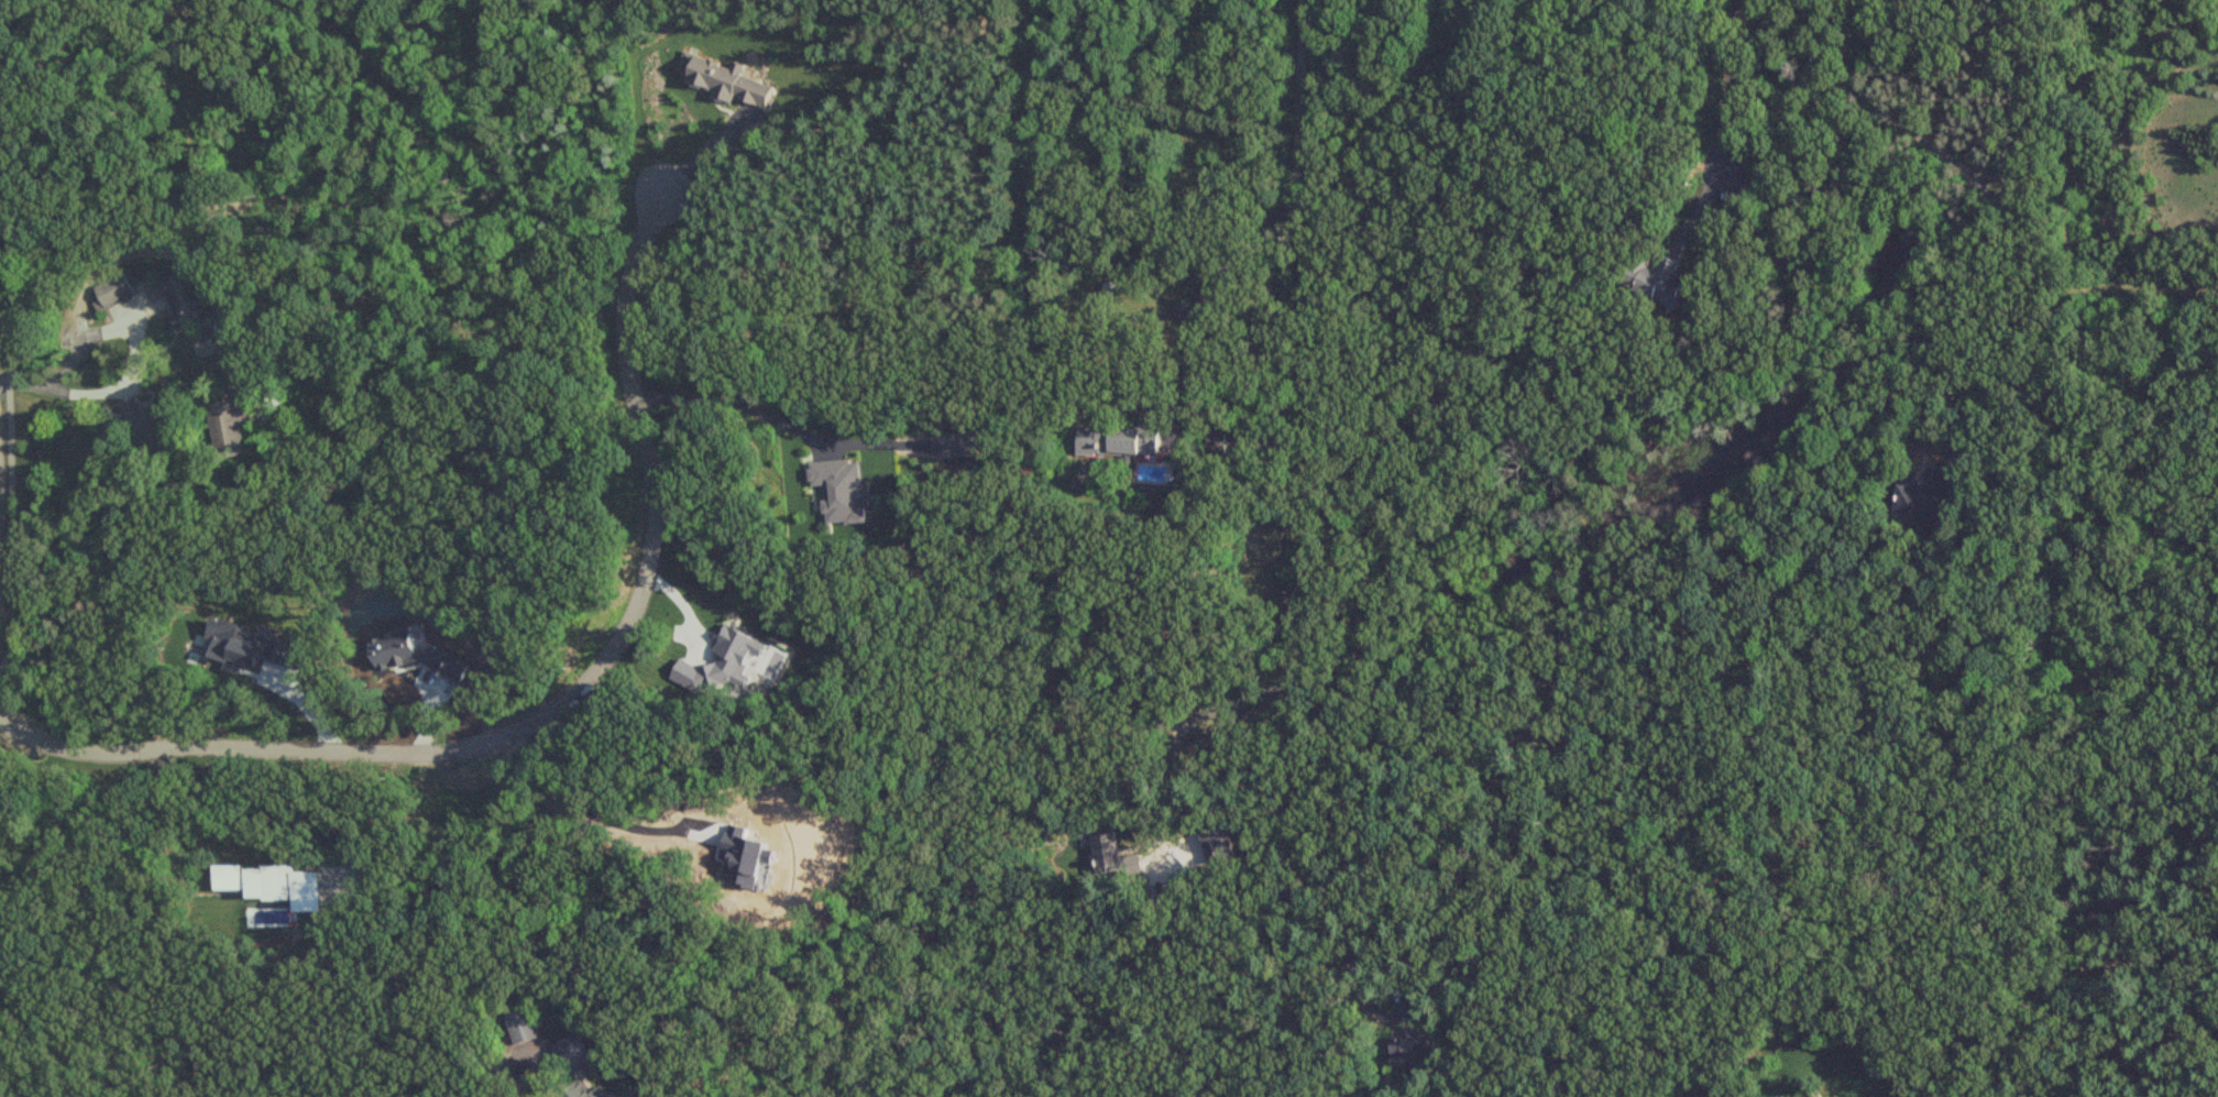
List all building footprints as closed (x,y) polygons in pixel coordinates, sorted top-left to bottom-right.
[(1622,288),(1678,302),(1682,282),(1673,280),(1678,262),(1660,258),(1657,268),(1628,261),(1622,288)] [(102,311),(131,296),(119,273),(91,288),(102,311)] [(207,319),(194,280),(185,283),(182,273),(155,281),(172,331),(207,319)] [(214,460),(243,456),(238,426),(278,420),(273,389),(262,391),(264,403),(234,408),(232,400),(205,405),(214,460)] [(150,411),(142,414),(137,398),(120,403),(135,456),(160,448),(150,411)] [(1158,429),(1077,428),(1077,456),(1158,457),(1158,429)] [(1900,481),(1894,520),(1940,527),(1948,471),(1928,468),(1925,484),(1900,481)] [(1092,836),(1095,873),(1140,870),(1140,858),(1119,859),(1117,834),(1092,836)] [(506,1017),(515,1047),(537,1040),(529,1010),(506,1017)] [(1390,1067),(1414,1067),(1414,1060),(1431,1060),(1431,1036),(1414,1036),(1414,1030),(1399,1030),(1399,1037),(1390,1037),(1390,1067)] [(552,1048),(570,1076),(593,1061),(575,1033),(552,1048)] [(599,1087),(589,1095),(579,1081),(558,1096),(607,1096),(599,1087)]
